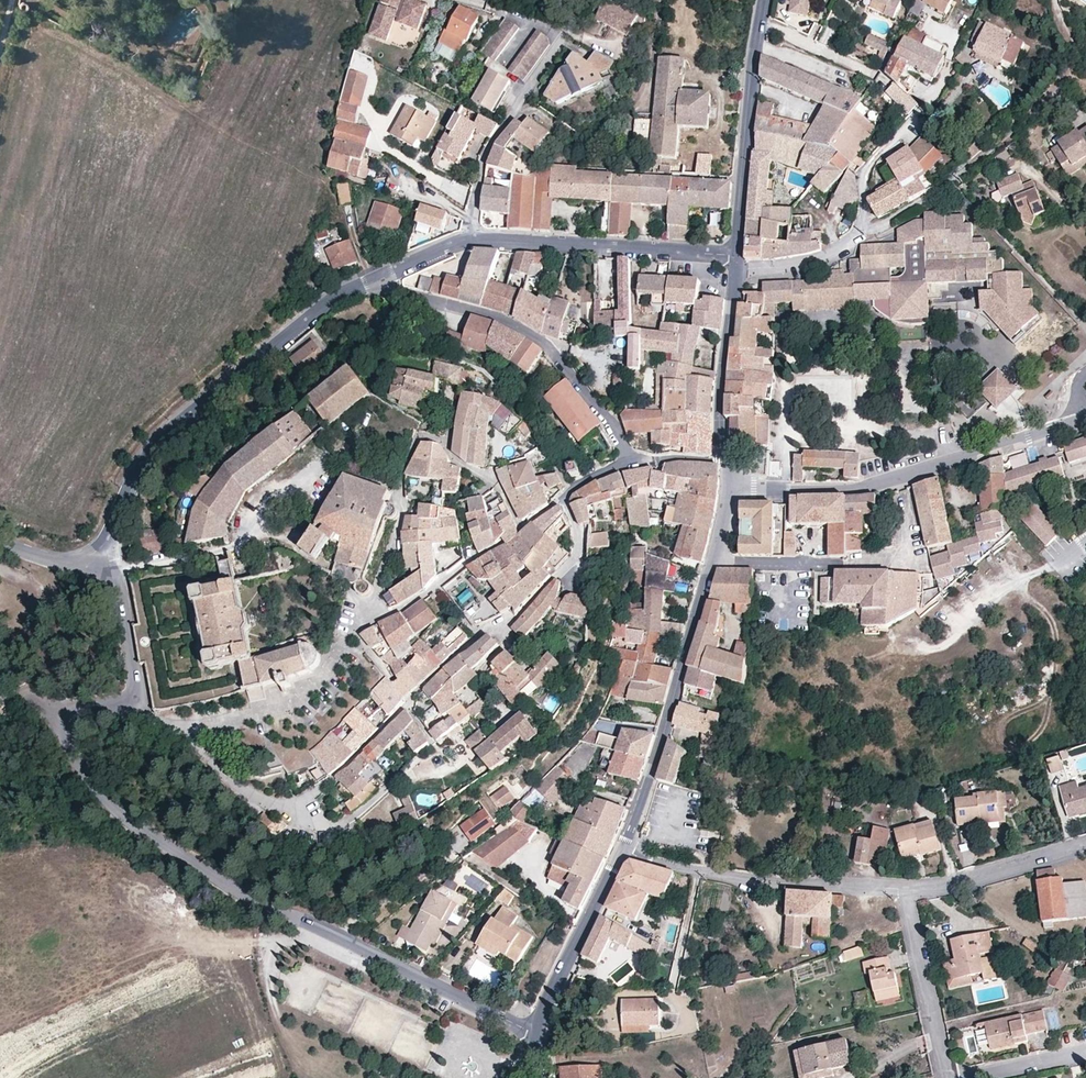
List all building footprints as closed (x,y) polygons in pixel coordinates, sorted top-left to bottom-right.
[(429,4),(417,0),(412,0),(411,2),(406,0),(387,0),(386,2),(396,6),(395,8),(385,4),(373,33),(390,40),(400,16),(402,17),(401,21),(419,28),(429,4)] [(791,11),(799,13),(808,15),(811,0),(793,0),(791,11)] [(888,7),(885,13),(895,17),(901,2),(898,0),(869,0),(888,7)] [(924,4),(936,9),(949,15),(956,0),(926,0),(924,4)] [(639,19),(608,1),(598,20),(628,38),(639,19)] [(478,19),(460,9),(457,13),(449,28),(447,31),(445,29),(438,42),(458,52),(464,40),(465,41),(478,19)] [(449,28),(457,13),(452,10),(448,11),(443,20),(448,23),(446,27),(449,28)] [(507,18),(482,52),(487,56),(495,61),(519,28),(507,18)] [(973,54),(979,53),(1002,65),(1011,70),(1013,67),(1025,44),(980,21),(970,42),(977,45),(976,47),(971,48),(972,51),(973,54)] [(908,28),(903,37),(919,45),(923,38),(924,36),(908,28)] [(509,71),(524,81),(539,60),(550,44),(548,38),(539,31),(509,71)] [(892,43),(869,33),(863,43),(887,54),(892,43)] [(919,45),(903,37),(885,68),(882,73),(893,83),(895,84),(897,81),(907,88),(909,85),(913,89),(916,82),(923,70),(934,76),(939,66),(943,58),(940,56),(944,48),(923,38),(919,45)] [(374,59),(356,50),(352,61),(370,70),(374,59)] [(596,52),(590,63),(576,55),(565,69),(547,96),(560,105),(596,88),(605,83),(601,74),(611,70),(615,63),(596,52)] [(999,69),(1002,65),(979,53),(977,57),(999,69)] [(659,58),(652,158),(677,160),(679,127),(708,129),(709,113),(711,96),(682,93),(685,60),(659,58)] [(807,145),(827,150),(853,111),(860,101),(792,70),(764,58),(762,78),(824,105),(811,128),(769,119),(758,117),(756,134),(807,145)] [(345,86),(340,104),(360,108),(362,109),(369,78),(349,72),(345,86)] [(493,72),(475,102),(495,113),(512,83),(493,72)] [(172,76),(169,82),(175,85),(178,79),(172,76)] [(895,84),(893,83),(885,92),(908,113),(917,104),(895,84)] [(759,101),(758,117),(769,119),(774,104),(759,101)] [(360,108),(340,104),(337,119),(340,120),(334,142),(337,143),(366,151),(371,128),(357,124),(360,108)] [(409,134),(418,138),(426,142),(437,121),(409,106),(405,115),(407,117),(405,122),(402,120),(394,137),(405,142),(409,134)] [(837,154),(839,156),(850,166),(851,166),(852,165),(877,128),(860,116),(853,111),(827,150),(837,154)] [(437,154),(443,158),(444,156),(446,152),(462,161),(481,126),(459,114),(450,130),(456,135),(453,139),(447,135),(437,154)] [(484,128),(496,134),(501,126),(482,116),(479,122),(486,126),(484,128)] [(499,145),(490,166),(514,173),(521,176),(531,178),(537,173),(537,165),(526,164),(527,161),(515,154),(524,142),(538,152),(552,134),(530,119),(525,126),(518,121),(499,145)] [(634,138),(652,139),(653,120),(635,119),(634,138)] [(493,139),(496,134),(484,128),(482,133),(493,139)] [(1080,136),(1078,132),(1058,145),(1060,148),(1048,155),(1052,163),(1057,161),(1062,170),(1070,165),(1073,169),(1085,161),(1085,132),(1080,136)] [(414,146),(418,138),(409,134),(405,142),(414,146)] [(756,134),(754,153),(773,156),(773,161),(797,170),(800,172),(807,145),(756,134)] [(912,145),(908,149),(917,164),(920,164),(934,150),(921,137),(919,139),(912,145)] [(961,152),(968,161),(986,145),(979,137),(961,152)] [(366,151),(337,143),(329,169),(367,181),(371,167),(368,165),(372,153),(366,151)] [(807,145),(800,172),(818,178),(830,166),(839,156),(837,154),(827,150),(807,145)] [(917,164),(908,149),(884,165),(898,188),(907,201),(925,191),(918,181),(916,178),(923,173),(917,164)] [(920,164),(917,164),(925,176),(942,159),(934,150),(920,164)] [(1005,151),(998,156),(1003,163),(1011,158),(1005,151)] [(460,164),(462,161),(446,152),(444,156),(460,164)] [(685,153),(684,166),(684,173),(684,174),(711,176),(712,155),(685,153)] [(753,165),(750,197),(776,199),(776,194),(770,194),(773,161),(773,156),(754,153),(753,165)] [(437,170),(443,158),(437,154),(434,160),(437,169),(437,170)] [(840,177),(850,166),(839,156),(830,166),(840,177)] [(1085,168),(1085,161),(1073,169),(1070,165),(1062,170),(1068,179),(1085,168)] [(684,173),(684,166),(659,164),(659,172),(672,173),(684,174),(684,173)] [(521,176),(514,173),(514,183),(513,189),(511,214),(509,214),(508,230),(548,232),(554,232),(555,224),(551,224),(553,197),(583,199),(606,201),(606,211),(603,212),(601,235),(609,236),(611,202),(613,174),(578,172),(578,166),(555,165),(555,166),(545,166),(541,169),(537,173),(531,178),(521,176)] [(876,219),(907,201),(898,188),(884,165),(876,169),(886,188),(881,191),(868,199),(867,205),(876,219)] [(508,182),(514,183),(514,173),(490,166),(489,166),(486,176),(485,179),(495,181),(508,182)] [(830,166),(818,178),(805,192),(805,193),(808,196),(813,190),(821,197),(840,177),(830,166)] [(611,202),(631,203),(669,206),(671,178),(655,177),(655,172),(650,171),(634,170),(633,176),(613,174),(611,202)] [(832,203),(827,211),(826,215),(831,217),(836,208),(852,216),(853,213),(850,211),(857,198),(854,182),(853,177),(853,171),(850,170),(832,203)] [(1020,180),(1017,173),(997,182),(1004,198),(1013,194),(1024,189),(1023,186),(1020,180)] [(671,178),(669,206),(667,239),(687,240),(690,207),(730,210),(732,183),(671,178)] [(513,189),(508,189),(494,187),(495,181),(485,179),(483,201),(482,208),(482,211),(509,214),(511,214),(513,189)] [(1047,212),(1034,181),(1023,186),(1024,189),(1027,195),(1015,200),(1024,222),(1033,226),(1037,217),(1047,212)] [(339,186),(342,208),(354,205),(351,184),(339,186)] [(1027,195),(1024,189),(1013,194),(1015,200),(1027,195)] [(776,199),(750,197),(749,211),(748,221),(763,223),(777,225),(789,227),(790,218),(790,209),(775,210),(776,199)] [(629,237),(631,203),(611,202),(609,236),(629,237)] [(402,214),(373,205),(365,229),(394,239),(402,214)] [(444,232),(448,220),(445,219),(446,216),(443,214),(423,208),(418,223),(444,232)] [(926,212),(927,220),(928,283),(989,283),(989,295),(982,295),(983,311),(1002,331),(1022,311),(1034,310),(1034,292),(1024,292),(1024,275),(1005,275),(1005,260),(997,260),(996,252),(992,252),(992,245),(987,245),(987,240),(974,240),(974,225),(966,225),(966,215),(948,216),(948,211),(926,212)] [(789,227),(777,225),(775,244),(782,245),(817,244),(816,232),(809,232),(810,216),(790,218),(789,227)] [(928,283),(927,220),(920,220),(920,224),(916,224),(914,222),(900,230),(903,236),(903,239),(906,239),(906,243),(894,244),(862,244),(863,258),(850,258),(851,272),(844,273),(828,273),(828,279),(807,280),(808,305),(855,304),(855,287),(864,287),(864,302),(874,302),(874,310),(878,314),(884,318),(890,322),(897,325),(904,327),(908,328),(916,328),(922,327),(929,325),(928,283)] [(763,223),(748,221),(748,230),(747,238),(747,249),(762,250),(762,240),(763,223)] [(777,225),(763,223),(762,240),(762,250),(762,261),(775,260),(793,257),(810,254),(821,250),(820,244),(824,244),(823,231),(817,231),(816,232),(817,244),(782,245),(775,244),(777,225)] [(326,229),(316,231),(314,231),(315,237),(316,240),(327,237),(326,229)] [(336,272),(359,263),(350,242),(350,241),(326,250),(327,251),(336,272)] [(762,250),(747,249),(746,261),(762,261),(762,250)] [(470,271),(494,274),(500,253),(475,251),(470,269),(470,271)] [(529,275),(536,254),(518,253),(512,271),(529,275)] [(544,268),(548,255),(536,254),(529,275),(540,276),(542,268),(544,268)] [(620,271),(630,271),(630,260),(620,259),(620,271)] [(486,301),(491,281),(493,275),(494,274),(470,271),(467,282),(464,294),(486,301)] [(630,326),(630,271),(620,271),(621,312),(601,313),(601,300),(595,300),(595,336),(615,334),(615,327),(630,326)] [(525,282),(525,275),(513,273),(512,281),(525,282)] [(418,290),(429,293),(432,278),(421,276),(418,290)] [(448,278),(445,287),(443,295),(456,298),(460,281),(448,278)] [(643,278),(640,278),(639,294),(637,306),(645,307),(646,307),(655,308),(665,309),(667,292),(668,281),(643,278)] [(808,305),(807,280),(763,282),(762,294),(768,294),(767,300),(765,322),(775,321),(776,306),(796,307),(796,312),(798,312),(808,312),(808,305)] [(462,300),(464,294),(467,282),(460,281),(456,298),(462,300)] [(491,281),(486,301),(485,305),(498,308),(499,308),(503,310),(510,288),(506,286),(506,285),(491,281)] [(668,281),(667,292),(686,293),(687,283),(668,281)] [(697,296),(699,284),(687,283),(686,293),(667,292),(665,309),(664,314),(695,316),(695,313),(697,302),(697,296)] [(443,295),(445,287),(433,284),(432,293),(443,295)] [(510,288),(503,310),(507,311),(513,287),(508,285),(506,285),(506,286),(510,288)] [(503,310),(515,319),(523,293),(524,289),(513,287),(507,311),(503,310)] [(855,304),(855,310),(874,310),(874,302),(864,302),(864,287),(855,287),(855,304)] [(552,308),(540,302),(523,293),(515,319),(543,335),(547,324),(552,308)] [(768,294),(762,294),(745,293),(745,305),(741,304),(738,329),(737,339),(733,339),(732,350),(753,351),(753,360),(774,362),(775,351),(760,349),(760,333),(775,335),(775,321),(765,322),(767,300),(768,294)] [(462,300),(485,305),(486,301),(464,294),(462,300)] [(543,296),(540,302),(552,308),(553,302),(543,296)] [(553,302),(552,308),(547,324),(543,335),(547,337),(559,340),(562,334),(572,336),(574,336),(578,324),(566,321),(572,303),(555,298),(553,302)] [(725,301),(705,299),(705,303),(697,302),(695,313),(723,317),(725,301)] [(855,310),(855,304),(808,305),(808,312),(855,310)] [(1044,320),(1034,310),(1022,311),(1002,331),(1018,347),(1022,343),(1044,321),(1044,320)] [(663,326),(661,333),(680,336),(678,355),(677,364),(695,368),(715,373),(716,364),(694,358),(699,334),(700,330),(711,331),(721,332),(723,317),(695,313),(695,316),(694,329),(663,326)] [(489,347),(497,325),(495,323),(471,318),(465,337),(452,333),(447,345),(486,354),(489,347)] [(497,325),(489,347),(494,351),(491,355),(498,360),(501,357),(510,362),(528,342),(497,325)] [(311,330),(279,357),(301,386),(336,358),(322,341),(325,338),(316,326),(311,330)] [(640,351),(641,331),(630,329),(630,326),(615,327),(615,334),(615,340),(630,340),(630,373),(641,373),(641,362),(640,351)] [(661,333),(641,331),(640,351),(678,355),(680,336),(661,333)] [(711,331),(710,335),(711,339),(720,339),(721,332),(711,331)] [(528,342),(510,362),(504,369),(509,374),(514,369),(512,366),(513,364),(527,373),(544,353),(540,349),(528,342)] [(573,346),(571,355),(581,357),(583,348),(573,346)] [(732,350),(730,374),(774,378),(774,362),(753,360),(753,351),(732,350)] [(678,355),(640,351),(641,362),(659,363),(657,406),(647,406),(647,412),(686,415),(686,411),(689,380),(694,379),(695,368),(677,364),(678,355)] [(398,367),(393,384),(403,387),(400,400),(422,407),(424,397),(439,400),(440,390),(435,389),(438,378),(451,381),(454,370),(454,367),(436,363),(432,376),(398,367)] [(325,420),(331,427),(363,405),(376,395),(372,393),(354,368),(310,400),(325,420)] [(715,373),(695,368),(694,379),(689,380),(686,411),(686,415),(712,417),(713,394),(714,383),(715,373)] [(454,370),(451,381),(460,383),(461,373),(454,370)] [(1002,372),(982,392),(993,403),(998,408),(1019,388),(1013,383),(1002,372)] [(774,378),(730,374),(729,384),(773,388),(774,378)] [(579,443),(602,426),(577,394),(567,381),(545,399),(579,443)] [(623,383),(614,383),(614,396),(623,396),(623,383)] [(390,395),(400,400),(403,387),(393,384),(390,395)] [(756,400),(763,401),(770,402),(773,388),(729,384),(728,397),(756,400)] [(474,405),(482,406),(485,396),(483,396),(470,392),(465,391),(464,402),(474,405)] [(980,391),(959,402),(966,416),(987,405),(980,391)] [(485,396),(482,406),(478,430),(459,427),(455,450),(467,460),(468,463),(484,468),(492,425),(512,439),(520,428),(527,436),(533,432),(529,425),(501,404),(496,401),(485,396)] [(756,418),(756,400),(728,397),(727,418),(732,418),(741,419),(756,418)] [(474,405),(464,402),(459,427),(478,430),(482,406),(474,405)] [(277,424),(296,452),(317,437),(297,409),(277,424)] [(686,415),(647,412),(626,410),(621,415),(623,423),(628,435),(658,435),(658,447),(684,448),(684,454),(712,456),(712,417),(686,415)] [(741,446),(741,419),(732,418),(732,422),(731,446),(739,447),(741,446)] [(764,419),(756,418),(741,419),(741,446),(768,448),(769,419),(764,419)] [(325,431),(331,427),(325,420),(319,424),(325,431)] [(296,452),(277,424),(218,466),(206,484),(197,497),(193,504),(183,548),(190,547),(209,542),(221,540),(223,539),(223,526),(238,493),(259,479),(263,476),(296,452)] [(605,432),(602,426),(579,443),(583,449),(605,432)] [(1082,460),(1085,459),(1085,438),(1065,445),(1069,458),(1075,456),(1080,455),(1082,460)] [(426,441),(416,458),(451,459),(443,444),(426,441)] [(561,462),(563,467),(570,465),(574,463),(566,443),(556,447),(557,452),(561,462)] [(804,469),(819,470),(847,471),(846,478),(859,478),(860,461),(860,455),(848,454),(834,454),(806,452),(805,457),(804,469)] [(1013,469),(1029,466),(1027,454),(1011,456),(1013,469)] [(1071,463),(1082,460),(1080,455),(1075,456),(1069,458),(1071,463)] [(802,482),(804,469),(805,457),(796,456),(794,481),(802,482)] [(980,475),(1005,474),(1004,456),(979,465),(980,475)] [(1017,487),(1019,492),(1033,487),(1039,485),(1037,480),(1053,475),(1055,480),(1066,476),(1064,471),(1059,456),(1033,465),(1005,474),(1006,490),(1012,488),(1017,487)] [(447,480),(446,491),(457,493),(460,477),(466,480),(471,473),(467,471),(462,467),(450,463),(451,459),(416,458),(408,472),(408,473),(407,484),(414,486),(419,475),(435,479),(447,480)] [(529,463),(508,466),(516,485),(536,476),(529,463)] [(638,495),(645,494),(652,494),(652,490),(693,499),(697,482),(687,480),(690,467),(691,465),(681,463),(664,466),(663,475),(660,473),(656,473),(654,473),(653,473),(654,468),(635,471),(637,488),(638,495)] [(580,465),(570,467),(571,476),(582,475),(580,465)] [(687,480),(697,482),(718,479),(719,467),(716,467),(691,465),(690,467),(687,480)] [(516,485),(508,466),(499,470),(500,476),(508,492),(522,519),(524,521),(538,512),(534,503),(523,502),(516,485)] [(818,482),(819,470),(804,469),(802,482),(803,482),(818,482)] [(637,488),(635,471),(624,473),(626,476),(630,489),(637,488)] [(348,474),(334,495),(383,512),(382,510),(383,506),(387,502),(392,491),(390,490),(348,474)] [(561,482),(557,474),(545,475),(548,482),(551,489),(561,484),(561,482)] [(603,497),(612,494),(627,490),(621,474),(603,482),(599,483),(603,497)] [(1007,496),(1006,490),(1005,474),(980,475),(983,511),(1000,510),(1007,509),(1007,496)] [(545,475),(536,476),(540,485),(548,482),(545,475)] [(1039,485),(1055,480),(1053,475),(1037,480),(1039,485)] [(536,476),(516,485),(523,502),(534,503),(538,512),(549,505),(548,502),(540,485),(536,476)] [(915,486),(928,548),(954,543),(940,478),(928,482),(915,486)] [(441,491),(446,491),(447,480),(435,479),(434,485),(442,487),(441,491)] [(690,508),(714,513),(716,503),(718,479),(697,482),(693,499),(690,508)] [(475,500),(485,499),(494,489),(485,482),(482,485),(474,494),(475,500)] [(588,497),(590,506),(594,505),(598,514),(609,511),(607,501),(613,500),(612,494),(603,497),(599,483),(587,489),(574,496),(572,498),(572,502),(572,505),(588,497)] [(1007,496),(1019,492),(1017,487),(1012,488),(1006,490),(1007,496)] [(485,499),(496,544),(503,539),(517,527),(505,502),(500,495),(494,489),(485,499)] [(435,496),(435,507),(446,509),(446,491),(441,491),(436,490),(435,496)] [(683,527),(710,532),(714,513),(690,508),(693,499),(652,490),(652,494),(670,498),(665,522),(683,527)] [(458,502),(475,500),(474,494),(457,496),(458,502)] [(648,527),(645,494),(638,495),(638,497),(628,500),(630,519),(630,524),(648,527)] [(341,517),(379,531),(385,516),(383,513),(383,512),(334,495),(323,510),(341,517)] [(415,500),(423,504),(435,507),(435,496),(415,500)] [(847,498),(848,551),(861,550),(861,535),(864,534),(864,515),(877,514),(877,496),(861,498),(847,498)] [(593,520),(590,506),(588,497),(572,505),(583,526),(587,524),(589,522),(591,521),(593,520)] [(848,557),(848,551),(847,498),(806,498),(791,498),(791,506),(791,518),(801,518),(801,528),(830,528),(830,548),(821,549),(821,558),(844,557),(848,557)] [(479,553),(496,544),(485,499),(475,500),(471,501),(474,515),(469,516),(470,521),(473,535),(474,539),(477,547),(479,553)] [(365,577),(388,518),(392,518),(396,517),(398,514),(400,511),(399,507),(398,504),(395,502),(391,501),(387,502),(383,506),(382,510),(383,512),(383,513),(385,516),(363,576),(360,577),(358,578),(356,580),(355,583),(354,587),(356,590),(358,592),(361,593),(364,593),(368,592),(370,590),(371,587),(372,584),(371,581),(368,578),(365,577)] [(445,542),(461,540),(459,526),(456,511),(446,509),(435,507),(423,504),(423,515),(409,516),(405,531),(422,529),(424,567),(424,588),(426,587),(436,576),(437,576),(435,543),(445,542)] [(779,541),(782,540),(782,524),(778,524),(779,520),(774,520),(775,506),(743,505),(742,557),(774,557),(774,543),(778,543),(779,541)] [(1038,517),(1041,513),(1034,506),(1020,518),(1047,547),(1060,533),(1052,526),(1050,529),(1046,525),(1040,519),(1038,517)] [(533,525),(561,544),(574,527),(573,523),(572,523),(561,507),(550,514),(533,525)] [(333,540),(338,532),(333,530),(341,517),(323,510),(315,527),(300,545),(315,555),(320,548),(328,537),(332,540),(333,540)] [(1005,534),(1000,510),(983,511),(983,515),(982,515),(983,523),(974,525),(976,538),(954,543),(928,548),(935,574),(938,581),(945,579),(955,577),(954,569),(964,567),(968,566),(966,557),(982,554),(981,545),(991,543),(999,541),(998,536),(1005,534)] [(614,521),(623,520),(622,511),(614,511),(614,521)] [(1052,526),(1041,513),(1038,517),(1040,519),(1046,525),(1050,529),(1052,526)] [(360,577),(363,576),(379,531),(341,517),(333,530),(338,532),(343,535),(340,543),(336,559),(353,565),(354,580),(356,580),(358,578),(360,577)] [(553,562),(561,569),(575,555),(561,544),(533,525),(519,537),(537,555),(541,551),(553,562)] [(518,531),(517,527),(503,539),(505,543),(508,546),(519,537),(518,531)] [(706,549),(710,532),(683,527),(682,532),(676,553),(684,561),(702,564),(706,549)] [(410,565),(413,575),(424,567),(422,529),(405,531),(404,531),(404,546),(405,553),(405,557),(405,565),(410,565)] [(333,540),(340,543),(343,535),(338,532),(333,540)] [(592,548),(609,549),(609,535),(591,534),(592,548)] [(328,537),(320,548),(322,549),(324,551),(332,540),(328,537)] [(547,568),(553,562),(541,551),(537,555),(519,537),(508,546),(529,566),(538,575),(547,568)] [(157,540),(127,546),(125,560),(133,559),(151,555),(160,553),(158,546),(157,540)] [(786,540),(786,558),(795,558),(795,540),(786,540)] [(1002,541),(989,552),(992,556),(1005,545),(1002,541)] [(176,543),(162,545),(164,552),(177,549),(176,543)] [(520,592),(529,584),(522,574),(529,566),(508,546),(492,554),(505,577),(508,580),(520,592)] [(646,549),(646,552),(655,556),(657,551),(647,547),(646,549)] [(629,549),(629,566),(644,567),(646,552),(646,549),(629,549)] [(264,576),(318,563),(298,554),(290,551),(284,551),(281,550),(260,556),(264,576)] [(646,552),(644,567),(643,586),(643,587),(664,591),(676,593),(677,585),(670,583),(671,577),(666,576),(668,568),(678,571),(680,567),(655,556),(646,552)] [(247,691),(263,686),(256,659),(253,660),(246,634),(250,628),(247,615),(241,612),(234,584),(228,559),(227,554),(224,554),(225,556),(227,564),(222,565),(217,566),(222,588),(221,590),(207,593),(205,593),(204,591),(193,593),(191,596),(192,602),(193,607),(196,608),(197,610),(200,625),(204,641),(207,657),(207,659),(206,660),(208,671),(210,671),(212,673),(222,670),(223,667),(238,664),(241,664),(247,691)] [(492,583),(505,577),(492,554),(477,563),(467,569),(480,583),(492,583)] [(335,564),(333,568),(346,572),(347,581),(351,581),(354,580),(353,565),(336,559),(335,564)] [(555,575),(561,569),(553,562),(547,568),(555,575)] [(529,584),(538,575),(529,566),(522,574),(529,584)] [(644,567),(629,566),(628,585),(643,586),(644,567)] [(973,566),(963,575),(966,578),(976,569),(973,566)] [(424,567),(413,575),(386,591),(383,593),(390,604),(397,602),(420,591),(424,588),(424,567)] [(346,572),(333,568),(333,569),(334,583),(345,581),(347,581),(346,572)] [(555,575),(547,568),(538,575),(545,581),(546,584),(555,575)] [(713,589),(710,602),(725,603),(737,603),(753,604),(754,583),(754,570),(718,570),(713,589)] [(919,574),(844,573),(839,573),(838,579),(824,579),(823,604),(825,604),(863,605),(863,627),(888,627),(913,611),(919,607),(919,598),(922,598),(922,595),(923,589),(928,590),(928,576),(919,576),(919,574)] [(542,588),(546,584),(545,581),(538,575),(529,584),(520,592),(508,580),(505,577),(492,583),(502,594),(495,602),(505,612),(512,609),(516,611),(515,612),(518,614),(525,605),(536,594),(542,588)] [(554,605),(560,597),(562,595),(563,591),(561,590),(564,581),(560,579),(546,596),(544,595),(538,602),(539,603),(536,606),(546,615),(554,605)] [(582,597),(591,600),(591,592),(591,585),(585,584),(582,597)] [(950,585),(939,595),(943,599),(953,589),(950,585)] [(626,629),(660,635),(668,636),(682,638),(685,627),(661,622),(664,591),(643,587),(642,607),(636,606),(637,599),(633,599),(633,596),(628,596),(627,624),(626,629)] [(567,600),(562,610),(561,611),(590,618),(590,614),(591,600),(582,597),(575,595),(568,598),(567,600)] [(919,607),(913,611),(919,619),(938,603),(934,599),(931,596),(919,607)] [(558,607),(562,610),(567,600),(563,598),(560,597),(554,605),(558,607)] [(383,630),(388,638),(393,646),(400,655),(411,645),(406,638),(438,618),(422,599),(402,613),(400,613),(379,622),(383,630)] [(475,612),(467,602),(461,608),(469,617),(475,612)] [(725,603),(710,602),(704,623),(702,623),(688,668),(692,669),(719,677),(730,680),(745,684),(749,645),(738,642),(735,655),(720,651),(724,639),(717,636),(720,625),(725,603)] [(753,604),(737,603),(737,611),(747,611),(747,615),(752,615),(753,604)] [(546,615),(536,606),(515,627),(524,636),(532,629),(534,631),(541,622),(540,621),(546,615)] [(611,620),(608,635),(626,639),(626,629),(627,624),(611,620)] [(466,623),(464,626),(472,633),(474,631),(466,623)] [(204,641),(200,625),(196,626),(192,627),(194,635),(196,642),(200,642),(204,641)] [(382,642),(378,633),(373,625),(367,628),(359,631),(372,645),(381,655),(391,648),(382,642)] [(464,626),(447,642),(455,650),(472,633),(464,626)] [(625,662),(633,663),(654,667),(660,635),(626,629),(626,639),(626,642),(642,645),(640,656),(605,650),(604,659),(625,662)] [(382,642),(388,638),(383,630),(378,633),(382,642)] [(256,659),(263,686),(264,687),(268,686),(268,685),(272,683),(277,682),(282,686),(285,693),(287,692),(286,687),(291,685),(292,687),(307,678),(310,676),(312,672),(312,669),(314,667),(317,664),(318,661),(318,655),(325,649),(310,632),(275,645),(278,653),(275,654),(275,653),(272,654),(271,655),(260,659),(260,658),(256,659)] [(492,634),(474,648),(470,651),(478,662),(479,663),(480,663),(488,658),(490,653),(501,642),(492,634)] [(413,643),(419,649),(436,667),(448,657),(450,655),(452,653),(455,650),(447,642),(446,641),(437,649),(422,635),(413,643)] [(388,638),(382,642),(391,648),(393,646),(388,638)] [(391,648),(381,655),(386,659),(391,662),(395,671),(397,674),(398,677),(409,689),(419,682),(420,680),(405,661),(400,655),(393,646),(391,648)] [(436,667),(419,649),(405,661),(420,680),(436,667)] [(499,667),(494,669),(488,671),(493,677),(503,670),(519,659),(509,650),(496,661),(496,663),(499,667)] [(373,658),(367,651),(363,656),(368,662),(373,658)] [(468,652),(465,654),(472,663),(475,666),(477,664),(479,663),(478,662),(470,651),(468,652)] [(522,656),(519,659),(503,670),(522,690),(533,680),(539,687),(544,682),(561,663),(551,653),(543,661),(541,659),(538,664),(539,665),(534,669),(522,656)] [(447,666),(454,676),(472,663),(465,654),(447,666)] [(609,694),(627,698),(633,663),(625,662),(609,694)] [(454,676),(457,691),(470,679),(478,672),(477,670),(475,667),(475,666),(472,663),(454,676)] [(633,663),(627,698),(664,705),(667,693),(673,671),(654,667),(633,663)] [(424,684),(431,694),(439,705),(444,714),(452,709),(455,714),(446,720),(445,718),(432,727),(440,735),(441,736),(450,730),(475,712),(457,692),(457,691),(454,676),(447,666),(424,682),(424,684)] [(687,685),(714,692),(719,677),(692,669),(687,685)] [(498,681),(503,687),(511,694),(517,701),(526,694),(522,690),(503,670),(493,677),(495,678),(498,681)] [(385,700),(382,705),(389,711),(392,711),(406,696),(404,694),(400,689),(399,690),(396,686),(397,685),(393,681),(389,676),(388,675),(374,690),(385,700)] [(396,679),(393,681),(397,685),(396,686),(399,690),(400,689),(404,694),(407,691),(409,689),(398,677),(396,679)] [(489,702),(470,679),(457,691),(457,692),(475,712),(476,713),(489,702)] [(500,690),(503,687),(498,681),(494,684),(500,690)] [(425,696),(431,694),(424,684),(421,688),(420,689),(425,696)] [(714,696),(714,692),(687,685),(687,688),(714,696)] [(263,686),(247,691),(250,703),(259,701),(267,699),(264,687),(263,686)] [(369,695),(382,705),(385,700),(374,690),(369,695)] [(357,705),(370,717),(373,714),(363,700),(361,702),(357,705)] [(702,733),(717,736),(719,721),(720,715),(709,712),(707,715),(698,713),(699,709),(682,704),(681,709),(679,708),(674,724),(675,725),(702,733)] [(357,726),(346,739),(357,750),(358,749),(367,738),(379,725),(370,717),(357,705),(347,717),(357,726)] [(378,738),(388,747),(406,727),(415,734),(424,728),(420,721),(421,721),(417,715),(416,716),(409,706),(392,724),(379,738),(378,738)] [(524,714),(494,739),(505,751),(521,740),(526,746),(541,735),(524,714)] [(424,728),(415,734),(410,737),(416,744),(419,748),(432,739),(424,728)] [(599,747),(602,736),(591,728),(580,742),(599,747)] [(326,765),(332,772),(333,773),(335,771),(357,750),(346,739),(336,729),(335,729),(324,743),(316,750),(325,762),(325,763),(326,765)] [(486,730),(472,742),(480,751),(496,768),(511,758),(505,751),(494,739),(486,730)] [(616,752),(651,762),(659,737),(627,732),(623,742),(602,736),(599,747),(601,748),(606,749),(616,752)] [(698,755),(707,757),(714,758),(717,736),(702,733),(698,755)] [(368,748),(378,758),(388,747),(378,738),(368,748)] [(669,747),(659,780),(678,785),(689,752),(686,750),(671,740),(669,747)] [(556,766),(576,784),(583,786),(601,748),(599,747),(580,742),(556,766)] [(377,778),(381,774),(383,772),(388,767),(378,758),(368,748),(358,760),(354,765),(373,782),(377,778)] [(616,752),(606,749),(603,758),(606,759),(604,768),(609,769),(607,774),(643,784),(650,766),(651,762),(616,752)] [(1065,770),(1061,756),(1049,760),(1052,773),(1065,770)] [(714,758),(707,757),(704,770),(712,771),(714,758)] [(321,779),(332,772),(326,765),(315,770),(321,779)] [(347,782),(361,794),(373,782),(354,765),(342,773),(341,777),(347,782)] [(555,803),(554,807),(555,809),(576,784),(556,766),(536,787),(555,803)] [(389,778),(383,772),(381,774),(387,780),(388,779),(389,778)] [(387,780),(381,774),(377,778),(383,785),(385,783),(387,780)] [(361,794),(356,798),(352,801),(357,809),(374,794),(383,785),(377,778),(373,782),(361,794)] [(1079,812),(1085,810),(1085,787),(1080,789),(1078,781),(1060,785),(1067,809),(1077,807),(1079,812)] [(343,787),(356,798),(361,794),(347,782),(343,787)] [(490,798),(500,809),(514,797),(505,786),(490,798)] [(541,796),(554,807),(555,803),(536,787),(534,789),(541,796)] [(925,791),(928,801),(939,798),(936,787),(925,791)] [(541,796),(534,789),(528,795),(531,799),(533,797),(536,800),(541,796)] [(415,803),(409,791),(400,796),(407,809),(394,815),(401,829),(423,817),(415,803)] [(999,817),(999,793),(978,794),(978,797),(956,799),(958,823),(979,822),(979,818),(999,817)] [(1006,793),(999,793),(999,817),(979,818),(979,822),(979,823),(1005,821),(1004,808),(1007,807),(1006,793)] [(514,810),(521,819),(530,823),(540,812),(524,799),(514,810)] [(584,802),(564,839),(607,859),(616,839),(628,810),(598,801),(595,807),(584,802)] [(495,821),(487,810),(479,817),(477,815),(461,827),(471,841),(487,829),(486,828),(495,821)] [(513,824),(521,819),(514,810),(511,812),(513,816),(509,819),(510,821),(513,824)] [(267,821),(276,830),(282,824),(272,815),(267,821)] [(282,824),(276,830),(284,837),(295,826),(287,819),(282,824)] [(512,825),(535,840),(541,834),(546,837),(548,832),(543,829),(530,823),(521,819),(513,824),(512,825)] [(512,825),(513,824),(510,821),(499,829),(502,833),(512,825)] [(922,847),(923,852),(924,854),(943,849),(936,824),(917,828),(916,825),(895,830),(901,852),(922,847)] [(500,870),(535,840),(512,825),(475,853),(500,870)] [(885,866),(888,843),(890,829),(874,827),(872,839),(860,837),(856,861),(885,866)] [(551,852),(557,855),(564,839),(559,836),(551,852)] [(564,839),(557,855),(546,877),(567,887),(569,883),(573,884),(564,901),(582,911),(595,884),(607,859),(564,839)] [(903,857),(923,852),(922,847),(901,852),(903,857)] [(631,861),(621,883),(652,895),(668,901),(678,874),(631,861)] [(1083,918),(1083,917),(1080,885),(1067,885),(1066,883),(1066,875),(1057,876),(1056,866),(1037,868),(1044,928),(1054,927),(1054,920),(1083,918)] [(1083,917),(1085,917),(1085,881),(1066,883),(1067,885),(1080,885),(1083,917)] [(652,895),(621,883),(616,893),(608,909),(640,920),(652,895)] [(506,891),(496,901),(507,908),(515,897),(506,891)] [(833,940),(835,915),(846,916),(847,895),(791,891),(787,947),(803,949),(805,923),(816,924),(814,938),(833,940)] [(410,933),(405,942),(426,953),(431,944),(442,923),(446,925),(457,904),(446,899),(442,906),(438,904),(442,896),(433,892),(422,913),(421,912),(410,933)] [(446,899),(442,896),(438,904),(442,906),(446,899)] [(465,904),(461,910),(468,914),(471,908),(465,904)] [(501,953),(518,964),(534,939),(514,926),(519,918),(504,908),(495,921),(494,920),(477,945),(497,958),(501,953)] [(461,910),(455,921),(462,925),(467,917),(468,914),(461,910)] [(474,921),(467,917),(462,925),(467,928),(474,921)] [(614,942),(631,951),(638,936),(604,918),(592,942),(584,957),(603,966),(614,942)] [(435,946),(446,925),(442,923),(431,944),(435,946)] [(397,938),(405,942),(410,933),(402,928),(397,938)] [(956,978),(973,973),(985,970),(987,979),(998,976),(993,955),(987,956),(983,957),(982,952),(986,951),(993,949),(988,929),(952,938),(956,957),(958,964),(953,965),(956,978)] [(653,944),(638,936),(631,951),(648,959),(651,951),(653,944)] [(853,948),(845,951),(848,959),(865,954),(862,945),(853,948)] [(876,996),(899,991),(895,972),(892,972),(888,955),(863,961),(865,973),(870,972),(876,996)] [(975,981),(973,973),(956,978),(953,965),(958,964),(956,957),(944,960),(950,988),(975,981)] [(1052,986),(1060,970),(1057,969),(1049,984),(1052,986)] [(736,982),(755,979),(754,970),(729,975),(730,983),(736,982)] [(1060,970),(1052,986),(1056,988),(1063,973),(1060,970)] [(1075,979),(1063,973),(1056,988),(1067,995),(1075,979)] [(900,995),(899,991),(876,996),(877,1000),(900,995)] [(624,1027),(651,1026),(663,1025),(662,998),(623,1000),(624,1027)] [(1045,1008),(1025,1013),(1028,1033),(1049,1029),(1045,1008)] [(1028,1033),(1025,1013),(987,1020),(992,1043),(1003,1041),(1003,1043),(1013,1041),(1015,1043),(1030,1040),(1028,1033)] [(985,1024),(976,1025),(981,1052),(990,1050),(985,1024)] [(806,1074),(831,1068),(831,1067),(851,1062),(845,1038),(799,1049),(806,1074)] [(831,1068),(806,1074),(799,1049),(794,1050),(800,1077),(812,1077),(832,1073),(831,1068)] [(603,1065),(563,1067),(563,1077),(603,1077),(603,1065)]
